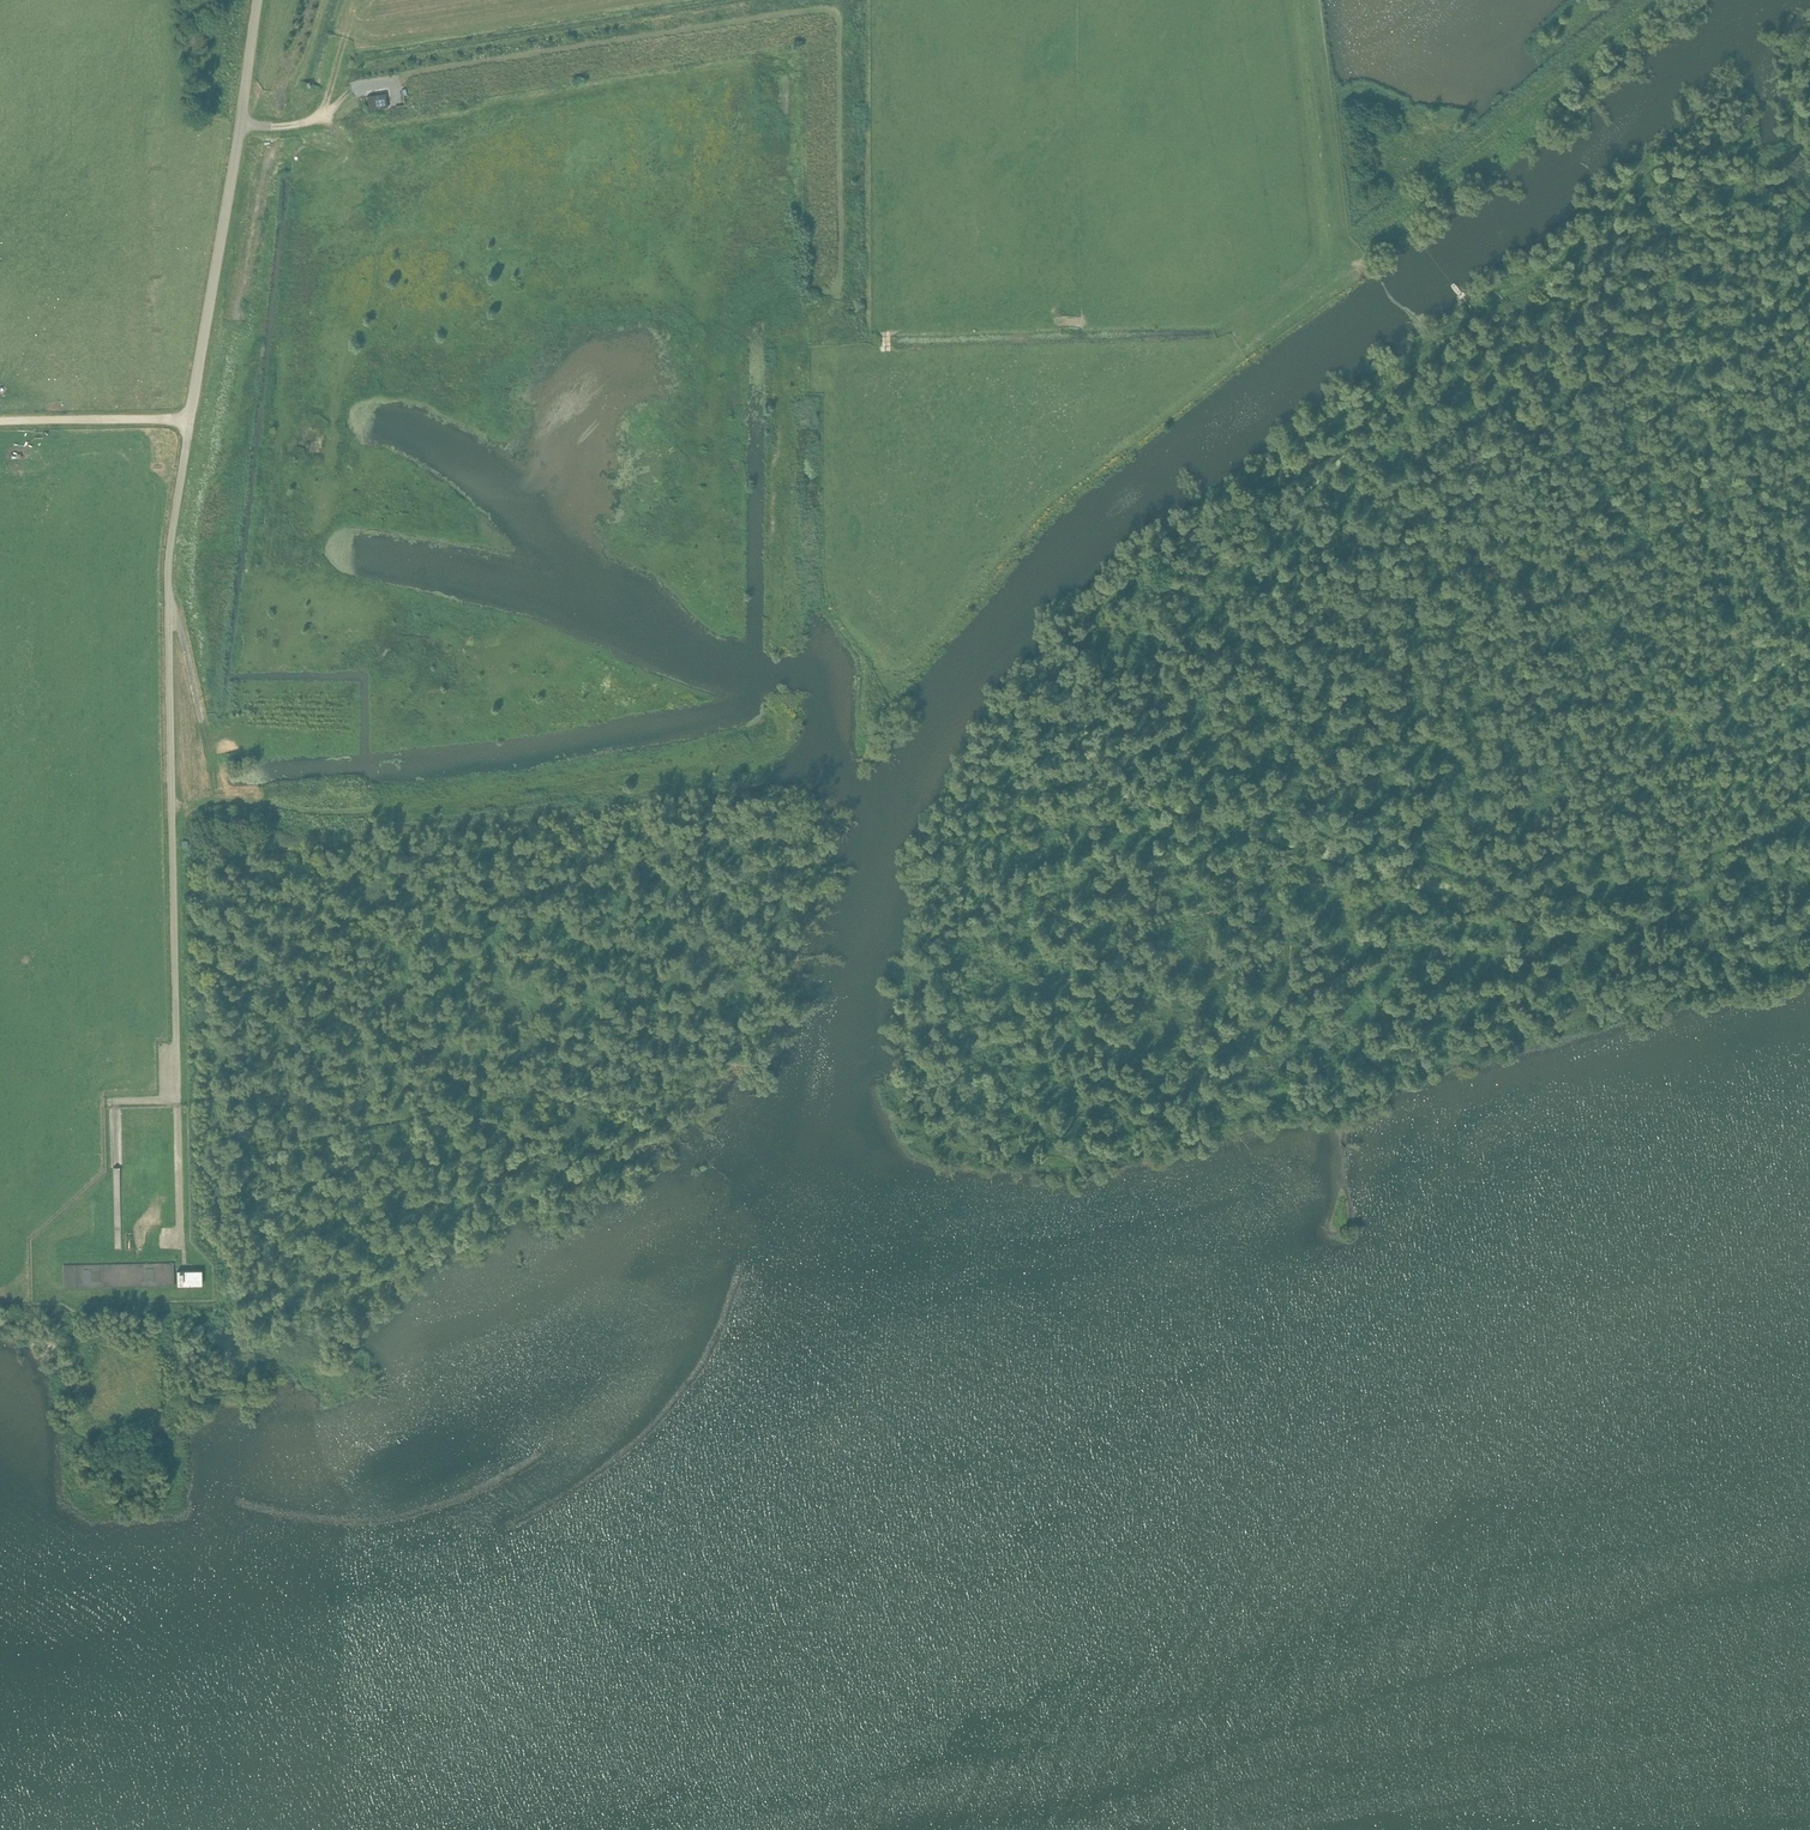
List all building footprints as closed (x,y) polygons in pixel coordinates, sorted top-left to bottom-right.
[(385,93),(366,96),(369,110),(387,107),(385,93)] [(1738,126),(1752,115),(1744,105),(1730,116),(1738,126)] [(174,1262),(63,1264),(63,1287),(174,1285),(174,1262)] [(181,1270),(177,1270),(178,1285),(202,1284),(202,1270),(194,1270),(181,1270)]
